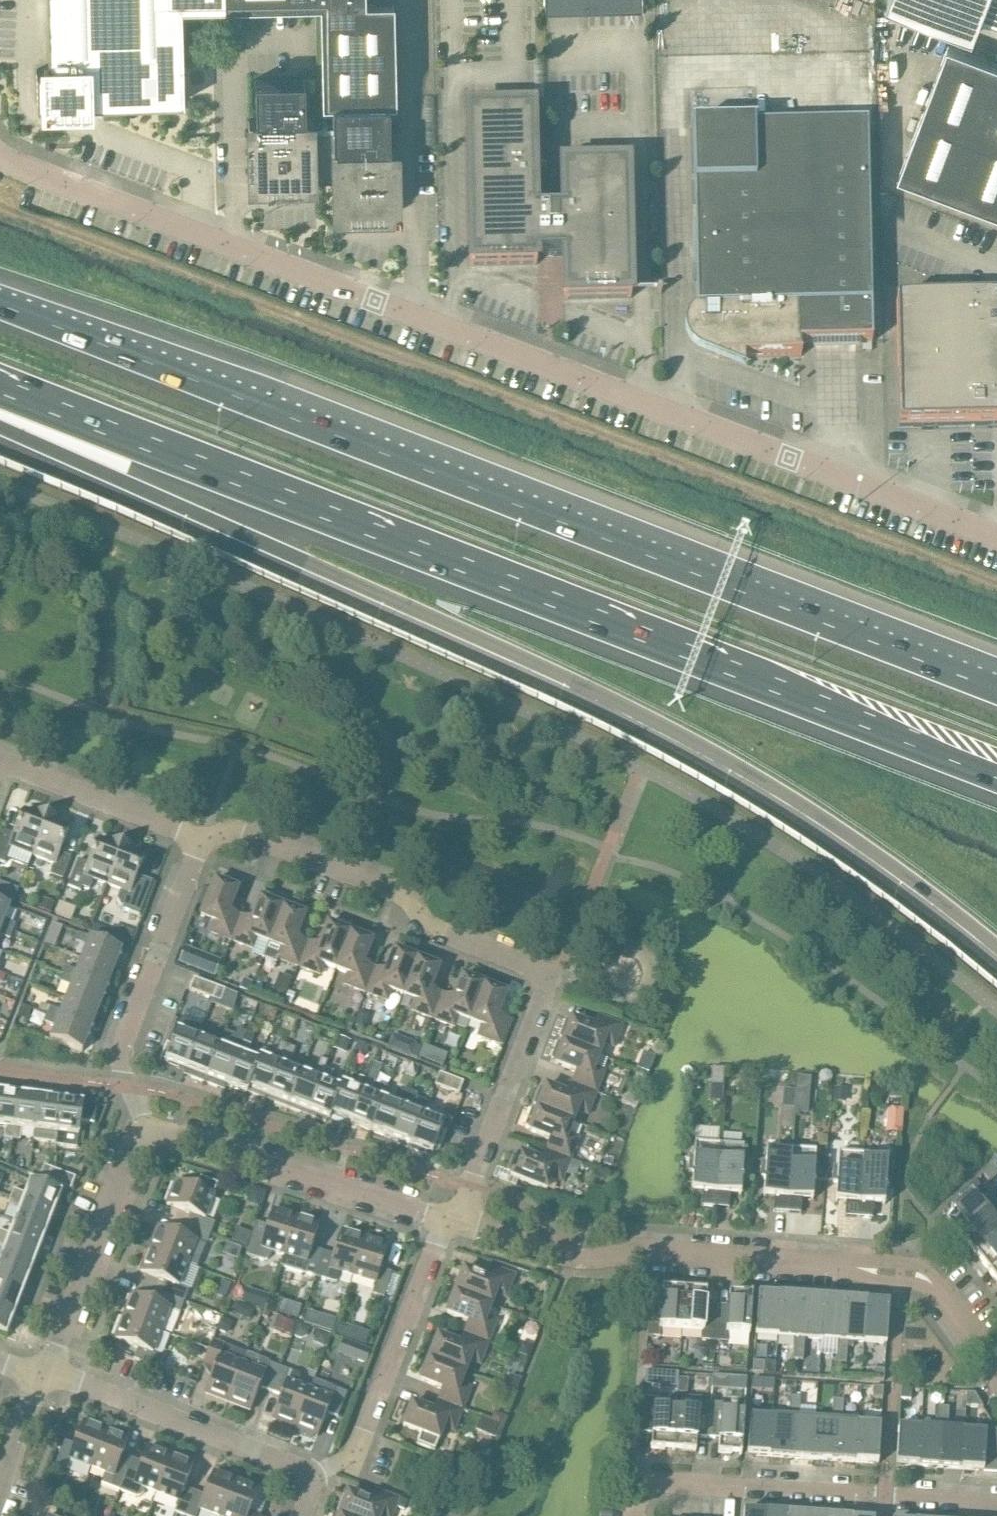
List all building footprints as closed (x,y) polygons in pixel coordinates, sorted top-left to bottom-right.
[(48,64),(43,64),(43,69),(36,69),(37,103),(44,103),(44,108),(89,107),(89,102),(184,100),(181,6),(224,4),(224,0),(47,0),(48,64)] [(323,124),(324,174),(334,174),(335,211),(334,212),(335,213),(335,212),(398,211),(399,210),(397,148),(397,147),(396,147),(390,147),(389,101),(396,100),(394,0),(224,0),(224,4),(320,2),(322,102),(332,102),(333,124),(323,124)] [(888,1),(975,34),(982,15),(996,21),(996,0),(888,0),(888,1)] [(899,176),(996,213),(996,63),(949,45),(899,176)] [(314,175),(324,174),(323,124),(313,125),(312,118),(313,118),(312,117),(311,117),(305,118),(304,76),(255,77),(255,119),(249,119),(248,120),(250,182),(251,183),(313,182),(314,181),(314,175)] [(533,111),(466,112),(470,267),(536,265),(536,257),(536,256),(535,256),(534,213),(535,213),(535,211),(533,111)] [(755,125),(691,126),(691,129),(692,128),(696,310),(696,311),(697,343),(719,351),(719,358),(719,359),(720,359),(742,359),(801,357),(801,356),(800,356),(800,345),(872,344),(867,125),(755,128),(755,125)] [(535,213),(534,213),(535,256),(536,256),(536,257),(563,257),(564,301),(631,299),(628,166),(561,168),(562,211),(535,211),(535,213)] [(896,302),(899,428),(996,426),(996,300),(896,302)] [(48,817),(36,813),(35,815),(25,811),(15,836),(4,832),(0,841),(0,863),(5,864),(11,848),(32,856),(48,817)] [(60,822),(48,817),(32,856),(54,865),(50,875),(62,880),(71,858),(59,853),(69,828),(59,824),(60,822)] [(78,861),(68,887),(80,892),(82,888),(89,891),(93,880),(107,885),(122,846),(110,842),(110,844),(99,840),(89,865),(78,861)] [(122,846),(107,885),(121,891),(117,900),(120,907),(123,908),(122,910),(139,917),(153,883),(137,876),(144,857),(133,853),(134,851),(122,846)] [(231,941),(240,916),(229,912),(238,891),(215,882),(201,918),(213,923),(210,933),(231,941)] [(240,916),(231,941),(253,949),(257,939),(268,944),(282,908),(280,907),(282,903),(265,896),(263,901),(260,900),(252,921),(240,916)] [(13,933),(16,925),(4,921),(10,908),(0,904),(0,928),(13,933)] [(268,944),(263,959),(264,960),(264,959),(276,964),(278,959),(298,967),(307,942),(297,938),(305,917),(302,916),(304,911),(286,905),(285,909),(282,908),(268,944)] [(307,942),(298,967),(320,976),(324,965),(335,970),(349,934),(327,926),(319,947),(307,942)] [(13,933),(0,928),(0,937),(10,940),(13,933)] [(82,960),(113,972),(121,951),(79,934),(75,943),(87,947),(82,960)] [(349,934),(335,970),(347,974),(343,985),(365,993),(375,968),(364,964),(372,943),(349,934)] [(375,968),(365,993),(387,1002),(391,992),(403,996),(416,960),(414,959),(416,955),(399,948),(398,953),(394,952),(386,973),(375,968)] [(203,957),(197,972),(214,979),(220,964),(203,957)] [(63,975),(106,992),(113,972),(82,960),(77,972),(66,968),(63,975)] [(411,1011),(432,1019),(442,995),(431,990),(439,969),(416,960),(403,996),(415,1001),(411,1011)] [(106,992),(63,975),(60,983),(71,987),(66,1000),(98,1012),(106,992)] [(458,1018),(470,1022),(484,986),(461,978),(453,999),(442,995),(432,1019),(454,1028),(458,1018)] [(189,991),(213,1000),(217,988),(194,979),(189,991)] [(506,995),(484,986),(470,1022),(482,1027),(478,1037),(500,1045),(509,1021),(498,1016),(506,995)] [(217,988),(213,1000),(220,1003),(225,991),(217,988)] [(98,1012),(66,1000),(61,1012),(50,1008),(47,1016),(90,1032),(98,1012)] [(82,1053),(90,1032),(47,1016),(44,1023),(55,1027),(50,1041),(82,1053)] [(563,1043),(599,1056),(603,1044),(613,1048),(622,1027),(597,1017),(593,1028),(572,1020),(570,1023),(566,1021),(559,1039),(564,1040),(563,1043)] [(167,1044),(160,1063),(161,1063),(162,1061),(186,1070),(198,1038),(199,1038),(203,1029),(181,1021),(178,1030),(177,1030),(171,1046),(167,1044)] [(354,1023),(350,1032),(365,1038),(368,1028),(354,1023)] [(206,1078),(204,1084),(217,1089),(218,1086),(219,1083),(226,1086),(243,1042),(243,1043),(247,1034),(239,1031),(235,1040),(223,1035),(218,1046),(206,1078)] [(198,1038),(186,1070),(192,1073),(190,1078),(204,1084),(206,1078),(218,1046),(199,1039),(199,1038),(198,1038)] [(259,1062),(258,1061),(246,1057),(251,1046),(243,1042),(226,1086),(247,1094),(249,1089),(248,1089),(259,1062)] [(249,1089),(247,1094),(259,1099),(261,1094),(268,1097),(288,1046),(280,1043),(276,1055),(263,1051),(260,1057),(258,1061),(259,1062),(248,1089),(249,1089)] [(576,1073),(571,1084),(596,1094),(604,1072),(594,1068),(599,1056),(563,1043),(562,1045),(558,1043),(551,1060),(555,1062),(554,1065),(576,1073)] [(288,1046),(268,1097),(275,1100),(273,1104),(286,1109),(288,1105),(300,1073),(288,1068),(296,1049),(288,1046)] [(288,1105),(286,1109),(299,1114),(301,1110),(308,1112),(325,1069),(328,1062),(321,1059),(318,1066),(313,1078),(300,1073),(288,1105)] [(330,1121),(331,1116),(330,1116),(341,1088),(340,1088),(329,1083),(333,1072),(325,1069),(308,1112),(315,1115),(314,1119),(325,1123),(326,1119),(330,1121)] [(463,1083),(439,1074),(435,1086),(458,1095),(463,1083)] [(350,1124),(367,1080),(360,1077),(355,1089),(342,1083),(340,1088),(341,1088),(330,1116),(331,1116),(350,1124)] [(370,1131),(383,1099),(371,1095),(375,1083),(367,1080),(350,1124),(370,1131)] [(538,1108),(537,1110),(573,1124),(577,1112),(587,1115),(596,1094),(571,1084),(567,1096),(546,1087),(544,1090),(540,1089),(533,1106),(538,1108)] [(383,1099),(370,1131),(391,1139),(409,1092),(401,1089),(400,1093),(396,1104),(383,1099)] [(11,1141),(18,1095),(0,1092),(0,1127),(5,1128),(4,1140),(11,1141)] [(411,1147),(423,1115),(428,1104),(416,1099),(417,1096),(409,1092),(391,1139),(411,1147)] [(22,1130),(34,1132),(39,1098),(18,1095),(11,1141),(20,1142),(22,1130)] [(35,1132),(34,1142),(55,1145),(57,1135),(56,1135),(61,1101),(39,1098),(35,1132)] [(55,1145),(55,1146),(77,1149),(79,1138),(81,1123),(93,1125),(94,1125),(97,1103),(96,1103),(96,1105),(61,1101),(56,1135),(57,1135),(55,1145)] [(549,1140),(545,1152),(570,1161),(578,1139),(568,1135),(573,1124),(537,1110),(536,1112),(532,1110),(525,1127),(529,1129),(528,1132),(549,1140)] [(411,1147),(409,1151),(423,1156),(424,1152),(432,1155),(434,1149),(439,1151),(446,1132),(445,1132),(444,1134),(441,1133),(444,1123),(423,1115),(411,1147)] [(715,1208),(719,1145),(695,1143),(694,1157),(689,1157),(688,1173),(693,1173),(691,1192),(702,1193),(701,1208),(715,1208)] [(744,1146),(719,1145),(715,1208),(729,1209),(730,1195),(741,1196),(742,1177),(747,1177),(748,1161),(743,1161),(744,1146)] [(786,1213),(791,1150),(767,1148),(766,1162),(761,1162),(760,1178),(765,1178),(763,1197),(774,1198),(773,1212),(786,1213)] [(816,1151),(791,1150),(786,1213),(801,1214),(802,1200),(812,1201),(814,1182),(819,1182),(820,1166),(815,1166),(816,1151)] [(561,1183),(570,1161),(545,1152),(541,1163),(519,1154),(518,1157),(514,1156),(507,1173),(512,1175),(511,1177),(546,1191),(551,1179),(561,1183)] [(858,1218),(863,1154),(838,1153),(837,1167),(833,1167),(832,1183),(836,1183),(835,1202),(846,1203),(845,1217),(858,1218)] [(888,1156),(863,1154),(858,1218),(873,1219),(874,1205),(884,1206),(886,1187),(890,1187),(891,1171),(887,1171),(888,1156)] [(996,1177),(996,1169),(993,1166),(983,1175),(990,1183),(996,1177)] [(39,1179),(47,1181),(51,1170),(44,1167),(39,1179)] [(51,1170),(47,1181),(70,1191),(75,1179),(51,1170)] [(186,1226),(210,1236),(215,1224),(205,1220),(218,1186),(200,1179),(196,1190),(175,1183),(167,1206),(190,1215),(186,1226)] [(14,1190),(11,1198),(54,1215),(62,1194),(30,1181),(25,1195),(14,1190)] [(954,1215),(946,1222),(960,1239),(987,1216),(977,1205),(987,1196),(975,1183),(959,1197),(963,1202),(951,1212),(954,1215)] [(14,1223),(46,1235),(54,1215),(11,1198),(8,1206),(19,1210),(14,1223)] [(987,1216),(960,1239),(974,1255),(996,1237),(996,1209),(996,1208),(987,1216)] [(254,1231),(246,1256),(258,1260),(263,1261),(267,1260),(270,1257),(272,1253),(283,1257),(295,1218),(273,1211),(265,1235),(254,1231)] [(284,1257),(281,1267),(303,1274),(315,1278),(322,1252),(311,1249),(319,1225),(295,1218),(283,1257),(284,1257)] [(38,1255),(46,1235),(14,1223),(9,1235),(0,1231),(0,1240),(38,1255)] [(158,1228),(149,1251),(187,1265),(196,1269),(205,1247),(206,1247),(210,1236),(186,1226),(181,1237),(158,1228)] [(322,1252),(315,1278),(332,1283),(337,1283),(340,1280),(342,1275),(352,1278),(364,1239),(342,1232),(334,1256),(322,1252)] [(996,1265),(996,1237),(974,1255),(987,1272),(996,1265)] [(387,1246),(364,1239),(352,1278),(375,1285),(372,1295),(384,1299),(392,1274),(380,1270),(387,1246)] [(3,1250),(0,1259),(0,1263),(30,1275),(38,1255),(0,1240),(0,1249),(3,1250)] [(164,1282),(160,1293),(184,1303),(189,1291),(179,1287),(187,1265),(149,1251),(141,1273),(164,1282)] [(23,1295),(30,1275),(0,1263),(0,1287),(23,1295)] [(988,1272),(996,1285),(996,1265),(988,1272)] [(455,1293),(491,1306),(496,1294),(506,1298),(514,1277),(490,1267),(485,1278),(464,1270),(455,1293)] [(15,1315),(23,1295),(0,1287),(0,1310),(15,1315)] [(661,1329),(681,1331),(684,1291),(662,1289),(661,1304),(649,1303),(647,1338),(660,1339),(661,1329)] [(684,1291),(681,1331),(703,1332),(702,1342),(714,1343),(716,1308),(706,1307),(707,1293),(684,1291)] [(180,1314),(184,1303),(160,1293),(155,1304),(132,1295),(123,1318),(161,1333),(170,1310),(180,1314)] [(468,1323),(463,1334),(488,1344),(496,1322),(486,1318),(491,1306),(455,1293),(447,1315),(468,1323)] [(728,1308),(716,1308),(714,1343),(727,1344),(728,1334),(749,1335),(752,1296),(729,1294),(728,1308)] [(755,1336),(777,1337),(780,1298),(758,1296),(755,1336)] [(777,1337),(794,1339),(799,1339),(802,1299),(780,1298),(777,1337)] [(820,1340),(823,1301),(802,1299),(799,1339),(794,1339),(793,1349),(804,1350),(804,1339),(820,1340)] [(842,1342),(845,1302),(823,1301),(820,1340),(837,1342),(842,1342)] [(836,1352),(847,1353),(847,1342),(864,1343),(866,1303),(845,1302),(842,1342),(837,1342),(836,1352)] [(866,1303),(864,1343),(886,1345),(889,1305),(866,1303)] [(0,1310),(0,1334),(7,1336),(15,1315),(0,1310)] [(153,1354),(161,1333),(123,1318),(115,1340),(138,1349),(134,1361),(158,1370),(163,1358),(153,1354)] [(429,1360),(465,1374),(470,1362),(480,1365),(488,1344),(463,1334),(459,1346),(438,1337),(429,1360)] [(227,1403),(246,1355),(212,1342),(203,1367),(214,1371),(205,1395),(227,1403)] [(803,1361),(804,1350),(793,1349),(793,1360),(803,1361)] [(846,1364),(847,1353),(836,1352),(836,1363),(846,1364)] [(246,1355),(227,1403),(250,1412),(259,1388),(270,1393),(279,1368),(246,1355)] [(437,1401),(462,1411),(470,1389),(460,1385),(465,1374),(429,1360),(421,1382),(442,1390),(437,1401)] [(753,1362),(753,1373),(763,1374),(763,1363),(753,1362)] [(296,1375),(279,1368),(270,1393),(281,1397),(272,1421),(294,1429),(309,1391),(298,1387),(300,1383),(299,1378),(296,1375)] [(884,1371),(874,1370),(873,1381),(883,1382),(884,1371)] [(752,1379),(751,1391),(762,1392),(763,1380),(752,1379)] [(309,1391),(294,1429),(317,1438),(326,1414),(337,1419),(347,1394),(335,1390),(313,1381),(309,1391)] [(883,1388),(873,1387),(872,1399),(882,1399),(883,1388)] [(911,1390),(901,1389),(900,1400),(911,1401),(911,1390)] [(974,1394),(966,1394),(965,1407),(982,1408),(983,1408),(974,1394)] [(789,1408),(800,1409),(800,1398),(790,1397),(789,1408)] [(643,1399),(640,1434),(652,1435),(651,1449),(673,1451),(676,1411),(655,1410),(656,1400),(643,1399)] [(832,1411),(843,1412),(843,1401),(833,1400),(832,1411)] [(462,1411),(437,1401),(433,1413),(412,1404),(403,1427),(421,1434),(416,1445),(434,1452),(444,1429),(454,1432),(462,1411)] [(676,1411),(673,1451),(695,1452),(696,1438),(708,1439),(710,1404),(698,1403),(697,1412),(676,1411)] [(723,1405),(710,1404),(708,1439),(719,1440),(718,1454),(741,1455),(744,1416),(722,1414),(723,1405)] [(939,1407),(938,1418),(948,1419),(949,1408),(939,1407)] [(794,1419),(799,1420),(800,1409),(789,1408),(789,1419),(772,1418),(769,1457),(791,1459),(794,1419)] [(842,1422),(843,1412),(832,1411),(832,1422),(815,1421),(812,1460),(834,1462),(837,1422),(842,1422)] [(747,1456),(769,1457),(772,1418),(750,1416),(747,1456)] [(948,1419),(938,1418),(937,1429),(920,1428),(917,1468),(940,1469),(942,1429),(947,1430),(948,1419)] [(794,1419),(791,1459),(812,1460),(815,1421),(799,1420),(794,1419)] [(855,1463),(858,1424),(842,1422),(837,1422),(834,1462),(855,1463)] [(91,1469),(106,1431),(84,1423),(75,1446),(64,1442),(55,1467),(66,1471),(69,1461),(91,1469)] [(858,1424),(855,1463),(878,1465),(881,1425),(858,1424)] [(896,1466),(917,1468),(920,1428),(898,1426),(896,1466)] [(961,1471),(963,1431),(947,1430),(942,1429),(940,1469),(961,1471)] [(106,1431),(91,1469),(105,1475),(101,1485),(120,1492),(129,1467),(119,1463),(128,1440),(106,1431)] [(961,1471),(996,1473),(996,1433),(963,1431),(961,1471)] [(129,1467),(120,1492),(136,1498),(139,1497),(142,1494),(144,1490),(156,1494),(171,1456),(149,1448),(140,1471),(129,1467)] [(194,1492),(184,1489),(193,1465),(171,1456),(156,1494),(178,1503),(174,1513),(182,1515),(185,1515),(194,1492)] [(236,1481),(214,1473),(205,1496),(194,1492),(185,1515),(197,1515),(199,1511),(212,1515),(222,1515),(236,1481)] [(222,1515),(255,1515),(249,1514),(258,1490),(236,1481),(222,1515)] [(398,1500),(373,1491),(369,1502),(348,1494),(339,1515),(392,1515),(398,1500)]
